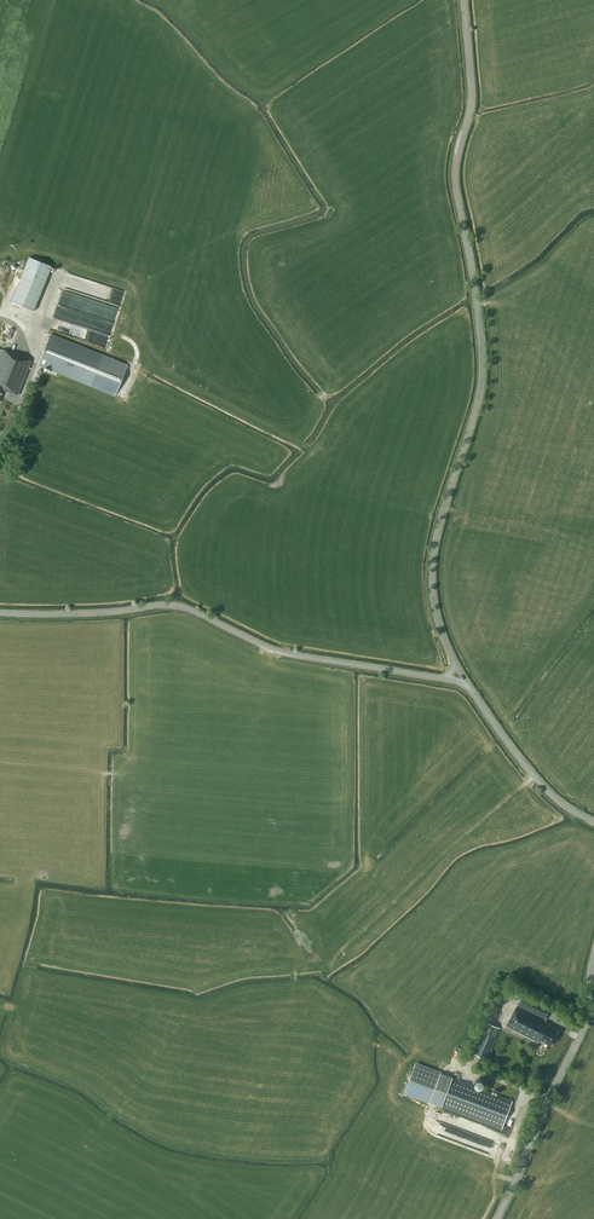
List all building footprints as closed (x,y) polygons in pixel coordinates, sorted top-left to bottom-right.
[(51,266),(28,257),(10,302),(33,311),(51,266)] [(10,284),(15,270),(8,267),(3,281),(10,284)] [(120,305),(125,290),(84,278),(80,290),(84,292),(84,293),(93,296),(92,299),(88,298),(87,302),(84,301),(83,303),(81,302),(80,306),(108,314),(110,307),(111,307),(112,303),(120,305)] [(51,333),(38,364),(115,396),(128,364),(51,333)] [(103,334),(98,343),(105,346),(110,337),(103,334)] [(31,361),(2,349),(0,349),(0,400),(4,389),(18,395),(31,361)] [(29,408),(27,402),(16,406),(19,413),(26,410),(26,409),(29,408)] [(545,1021),(546,1020),(552,1008),(523,993),(506,1027),(538,1043),(539,1042),(541,1043),(542,1041),(552,1046),(559,1031),(550,1026),(551,1025),(545,1021)] [(487,1022),(473,1052),(486,1058),(501,1028),(487,1022)] [(430,1102),(502,1129),(513,1100),(441,1073),(442,1072),(416,1062),(404,1093),(430,1103),(430,1102)] [(484,1084),(485,1082),(484,1080),(483,1079),(481,1078),(479,1078),(477,1079),(476,1080),(476,1082),(476,1084),(477,1086),(479,1087),(481,1087),(483,1086),(484,1084)] [(466,1145),(496,1155),(500,1145),(469,1135),(466,1145)] [(503,1158),(511,1162),(515,1152),(507,1148),(503,1158)]
